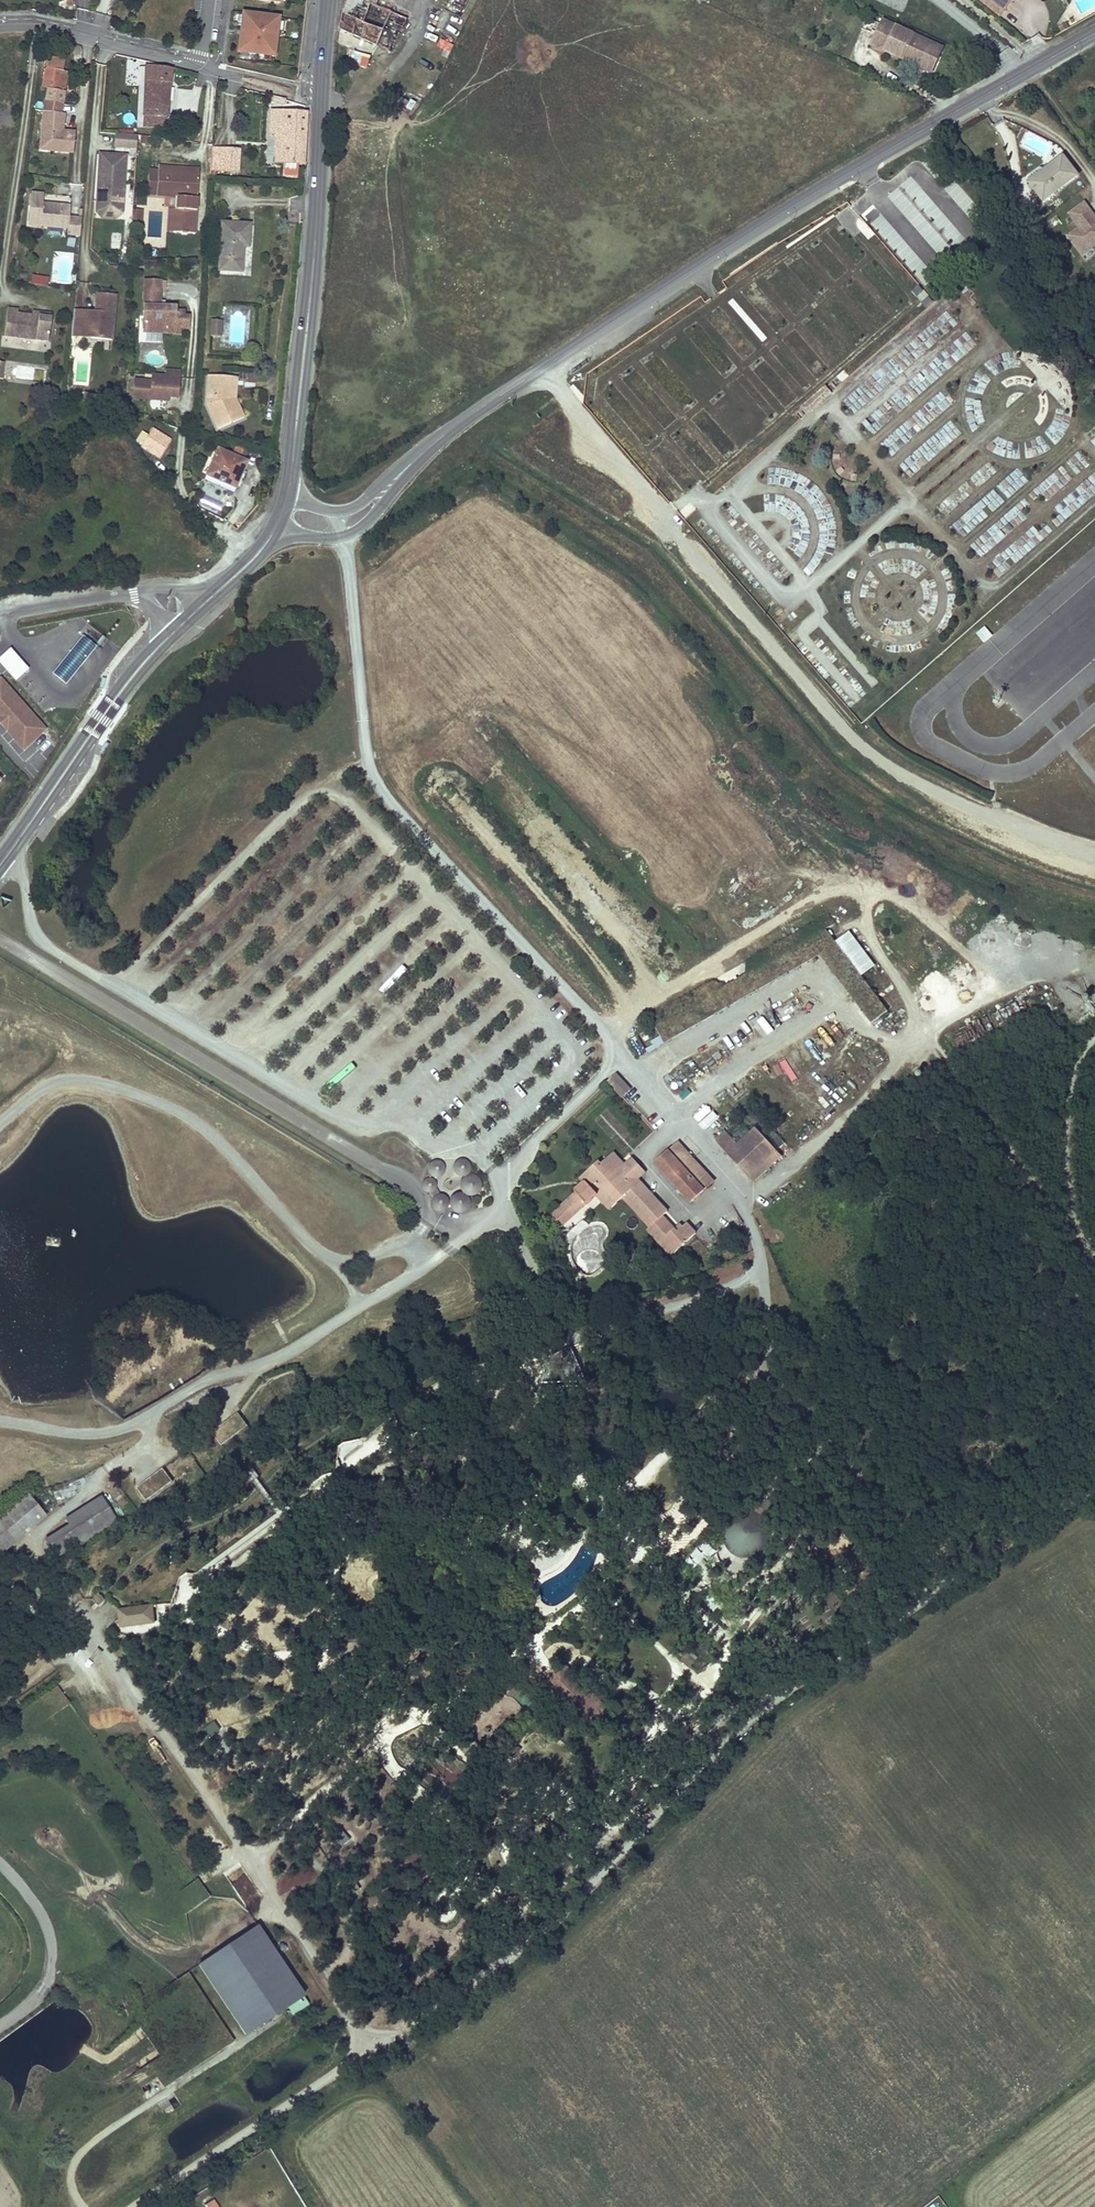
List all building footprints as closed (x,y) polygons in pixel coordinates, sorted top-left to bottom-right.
[(377,46),(392,12),(375,5),(367,1),(364,0),(348,0),(340,29),(377,46)] [(991,0),(986,0),(983,3),(1000,17),(1005,11),(991,0)] [(1005,11),(1014,0),(991,0),(1005,11)] [(392,12),(377,46),(392,52),(407,19),(392,12)] [(278,36),(280,23),(280,20),(245,16),(245,17),(243,30),(243,32),(242,36),(240,54),(242,54),(255,56),(261,57),(273,58),(275,59),(278,36)] [(945,49),(883,20),(871,46),(934,75),(945,49)] [(1070,29),(1067,23),(1060,27),(1063,33),(1070,29)] [(340,33),(338,42),(356,47),(358,37),(340,33)] [(436,48),(452,52),(454,44),(439,40),(436,48)] [(351,66),(368,69),(370,54),(353,52),(351,66)] [(65,60),(48,56),(43,78),(53,80),(51,90),(64,92),(68,72),(63,71),(65,60)] [(146,65),(145,95),(146,95),(144,127),(165,129),(166,117),(168,118),(171,87),(171,86),(172,70),(146,65)] [(133,66),(132,79),(142,80),(143,67),(133,66)] [(51,90),(53,80),(43,78),(41,88),(51,90)] [(285,100),(273,96),(271,102),(284,105),(285,100)] [(61,130),(63,128),(65,113),(61,113),(63,103),(47,100),(44,111),(44,112),(42,142),(50,142),(49,150),(74,152),(75,132),(66,131),(64,133),(61,130)] [(277,162),(304,164),(308,113),(305,113),(272,110),(270,132),(278,133),(277,162)] [(138,139),(117,136),(115,149),(137,152),(138,139)] [(49,150),(50,142),(42,142),(41,149),(49,150)] [(216,151),(215,171),(221,171),(221,173),(239,173),(240,150),(222,150),(222,151),(216,151)] [(1063,157),(1029,182),(1044,201),(1077,176),(1063,157)] [(101,158),(98,208),(103,214),(116,215),(122,209),(125,159),(101,158)] [(284,176),(295,175),(294,165),(283,166),(284,176)] [(149,195),(158,196),(180,197),(179,210),(176,210),(175,232),(195,233),(197,204),(194,204),(194,198),(198,198),(199,173),(168,171),(168,167),(160,167),(160,170),(160,175),(150,174),(149,195)] [(68,213),(61,212),(61,206),(43,204),(44,195),(33,194),(30,226),(68,230),(68,236),(80,236),(82,220),(68,218),(68,213)] [(1094,249),(1094,216),(1084,201),(1069,212),(1081,228),(1069,237),(1084,257),(1094,249)] [(103,214),(98,208),(97,221),(122,222),(122,209),(116,215),(103,214)] [(142,222),(143,210),(133,210),(133,222),(142,222)] [(241,270),(242,250),(240,250),(240,246),(243,246),(248,246),(249,224),(222,223),(219,269),(241,270)] [(43,286),(44,278),(33,276),(32,285),(43,286)] [(190,327),(190,316),(185,316),(185,311),(177,311),(177,307),(160,306),(160,288),(145,288),(145,305),(144,305),(144,318),(145,318),(145,328),(147,328),(147,331),(172,332),(172,330),(181,330),(181,327),(190,327)] [(74,310),(71,337),(83,339),(84,331),(92,331),(91,339),(112,341),(113,327),(105,326),(106,317),(114,318),(116,296),(97,294),(95,312),(95,314),(85,313),(86,311),(74,310)] [(51,318),(32,315),(18,313),(18,310),(8,309),(4,336),(48,342),(51,318)] [(114,318),(106,317),(105,326),(113,327),(114,318)] [(222,322),(211,321),(210,337),(222,337),(222,322)] [(84,331),(83,339),(91,339),(92,331),(84,331)] [(134,397),(151,398),(151,394),(165,395),(165,393),(170,394),(169,396),(179,396),(181,371),(166,370),(166,376),(152,375),(152,381),(135,379),(134,397)] [(231,375),(209,374),(207,402),(218,428),(244,416),(235,397),(232,398),(230,395),(231,375)] [(829,393),(824,387),(801,407),(806,413),(829,393)] [(82,401),(84,401),(94,404),(96,396),(84,393),(82,401)] [(170,440),(153,429),(143,445),(160,456),(170,440)] [(245,462),(249,448),(236,445),(233,457),(245,462)] [(218,451),(208,475),(237,488),(247,463),(245,462),(233,457),(218,451)] [(237,488),(208,475),(206,480),(235,492),(237,488)] [(998,576),(1009,568),(1001,556),(990,564),(998,576)] [(985,627),(975,634),(983,644),(992,637),(985,627)] [(68,685),(98,647),(83,636),(53,673),(68,685)] [(11,649),(0,659),(0,661),(16,679),(28,668),(11,649)] [(1,679),(0,680),(0,722),(23,749),(45,730),(1,679)] [(664,1043),(820,954),(872,1023),(888,1011),(861,975),(854,967),(836,942),(826,929),(825,928),(654,1026),(664,1043)] [(836,942),(854,967),(861,975),(874,965),(849,932),(836,942)] [(284,1005),(307,981),(302,976),(279,1000),(284,1005)] [(781,1060),(773,1064),(784,1082),(791,1078),(781,1060)] [(607,1082),(618,1093),(626,1086),(615,1075),(607,1082)] [(626,1086),(618,1093),(622,1097),(629,1090),(626,1086)] [(738,1143),(727,1153),(726,1154),(753,1183),(790,1149),(785,1144),(776,1151),(755,1128),(738,1143)] [(731,1138),(725,1132),(716,1141),(721,1147),(731,1138)] [(721,1147),(727,1153),(738,1143),(732,1137),(731,1138),(721,1147)] [(676,1143),(666,1152),(702,1192),(713,1183),(676,1143)] [(702,1192),(666,1152),(654,1163),(691,1203),(702,1192)] [(612,1154),(599,1165),(610,1177),(623,1166),(612,1154)] [(610,1177),(599,1165),(596,1162),(579,1178),(584,1183),(574,1191),(575,1193),(550,1216),(560,1228),(585,1204),(586,1205),(596,1196),(602,1202),(606,1199),(613,1207),(622,1199),(626,1196),(653,1225),(649,1228),(647,1230),(665,1251),(669,1248),(674,1254),(695,1235),(685,1224),(675,1233),(660,1216),(668,1209),(640,1177),(644,1173),(630,1159),(623,1166),(610,1177)] [(456,1162),(455,1165),(455,1169),(456,1171),(457,1172),(459,1174),(463,1174),(465,1173),(466,1172),(468,1170),(468,1168),(468,1165),(467,1164),(465,1162),(463,1161),(461,1160),(458,1161),(456,1162)] [(429,1166),(428,1168),(428,1170),(429,1173),(431,1174),(433,1175),(437,1176),(438,1174),(443,1171),(443,1168),(442,1165),(440,1162),(438,1162),(435,1161),(433,1161),(431,1162),(430,1164),(429,1166)] [(461,1182),(461,1184),(462,1187),(464,1190),(466,1192),(469,1193),(473,1192),(475,1191),(478,1189),(479,1186),(479,1182),(478,1179),(475,1176),(471,1175),(469,1175),(466,1176),(464,1177),(463,1179),(461,1182)] [(424,1182),(423,1185),(424,1188),(426,1189),(428,1190),(431,1190),(433,1189),(435,1187),(434,1185),(435,1182),(433,1180),(430,1179),(428,1179),(425,1180),(424,1182)] [(452,1198),(451,1202),(451,1204),(452,1206),(454,1209),(457,1210),(459,1211),(462,1211),(465,1209),(467,1206),(468,1203),(468,1201),(467,1199),(466,1196),(463,1195),(460,1194),(459,1195),(456,1197),(452,1198)] [(433,1200),(432,1203),(433,1206),(434,1208),(436,1209),(438,1210),(442,1209),(445,1207),(447,1204),(447,1201),(446,1199),(443,1198),(440,1195),(436,1196),(434,1197),(433,1200)] [(626,1196),(622,1199),(649,1228),(653,1225),(626,1196)] [(606,1199),(602,1202),(609,1211),(613,1207),(606,1199)] [(669,1248),(665,1251),(671,1257),(674,1254),(669,1248)] [(612,1251),(606,1254),(608,1260),(614,1257),(612,1251)] [(728,1355),(721,1358),(726,1369),(733,1366),(728,1355)] [(221,1447),(248,1430),(239,1415),(211,1432),(221,1447)] [(321,1457),(308,1478),(316,1482),(328,1461),(321,1457)] [(146,1503),(173,1484),(163,1470),(136,1488),(146,1503)] [(45,1517),(27,1496),(0,1518),(0,1555),(45,1517)] [(100,1497),(71,1516),(89,1536),(115,1519),(100,1497)] [(371,1501),(346,1503),(347,1513),(372,1511),(371,1501)] [(89,1536),(71,1516),(65,1521),(68,1526),(45,1541),(55,1558),(89,1536)] [(702,1519),(694,1528),(711,1543),(719,1534),(702,1519)] [(701,1547),(706,1558),(713,1554),(708,1544),(701,1547)] [(310,1567),(309,1579),(318,1580),(320,1568),(310,1567)] [(267,1602),(264,1613),(273,1615),(276,1604),(267,1602)] [(355,1633),(355,1641),(365,1641),(365,1632),(355,1633)] [(684,1655),(682,1658),(691,1666),(696,1660),(691,1656),(687,1652),(684,1655)] [(724,1701),(703,1723),(709,1729),(730,1707),(724,1701)] [(244,1725),(238,1730),(245,1739),(252,1733),(244,1725)] [(512,1741),(504,1750),(513,1757),(520,1749),(512,1741)] [(258,1748),(252,1753),(259,1760),(264,1755),(258,1748)] [(661,1759),(650,1770),(659,1778),(669,1767),(661,1759)] [(635,1790),(615,1811),(620,1817),(641,1796),(635,1790)] [(597,1824),(588,1833),(595,1839),(603,1830),(597,1824)] [(341,1832),(334,1837),(340,1845),(346,1840),(341,1832)] [(595,1839),(588,1833),(580,1842),(587,1849),(595,1839)] [(350,1878),(340,1884),(348,1896),(358,1890),(350,1878)] [(173,1921),(209,1897),(196,1879),(161,1904),(173,1921)] [(544,1880),(528,1898),(534,1903),(550,1885),(544,1880)] [(175,2080),(302,1996),(256,1927),(141,2003),(151,2016),(138,2025),(175,2080)] [(386,1940),(380,1944),(394,1963),(403,1957),(393,1943),(390,1945),(386,1940)]
